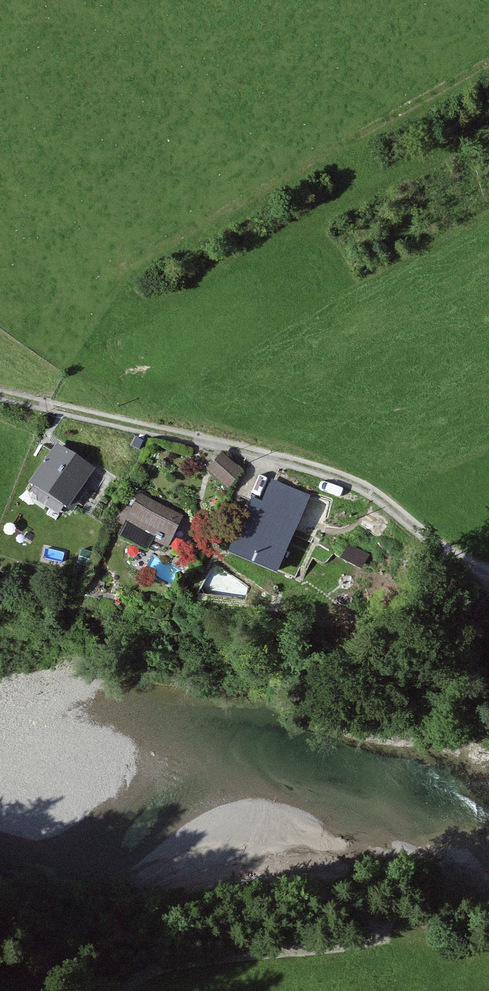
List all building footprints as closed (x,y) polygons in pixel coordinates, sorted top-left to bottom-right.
[(93,471),(58,449),(31,490),(66,513),(93,471)] [(244,474),(222,455),(206,475),(227,493),(244,474)] [(263,507),(253,503),(230,557),(275,576),(307,499),(272,484),(263,507)] [(184,518),(140,497),(118,541),(147,555),(153,543),(168,551),(184,518)]
